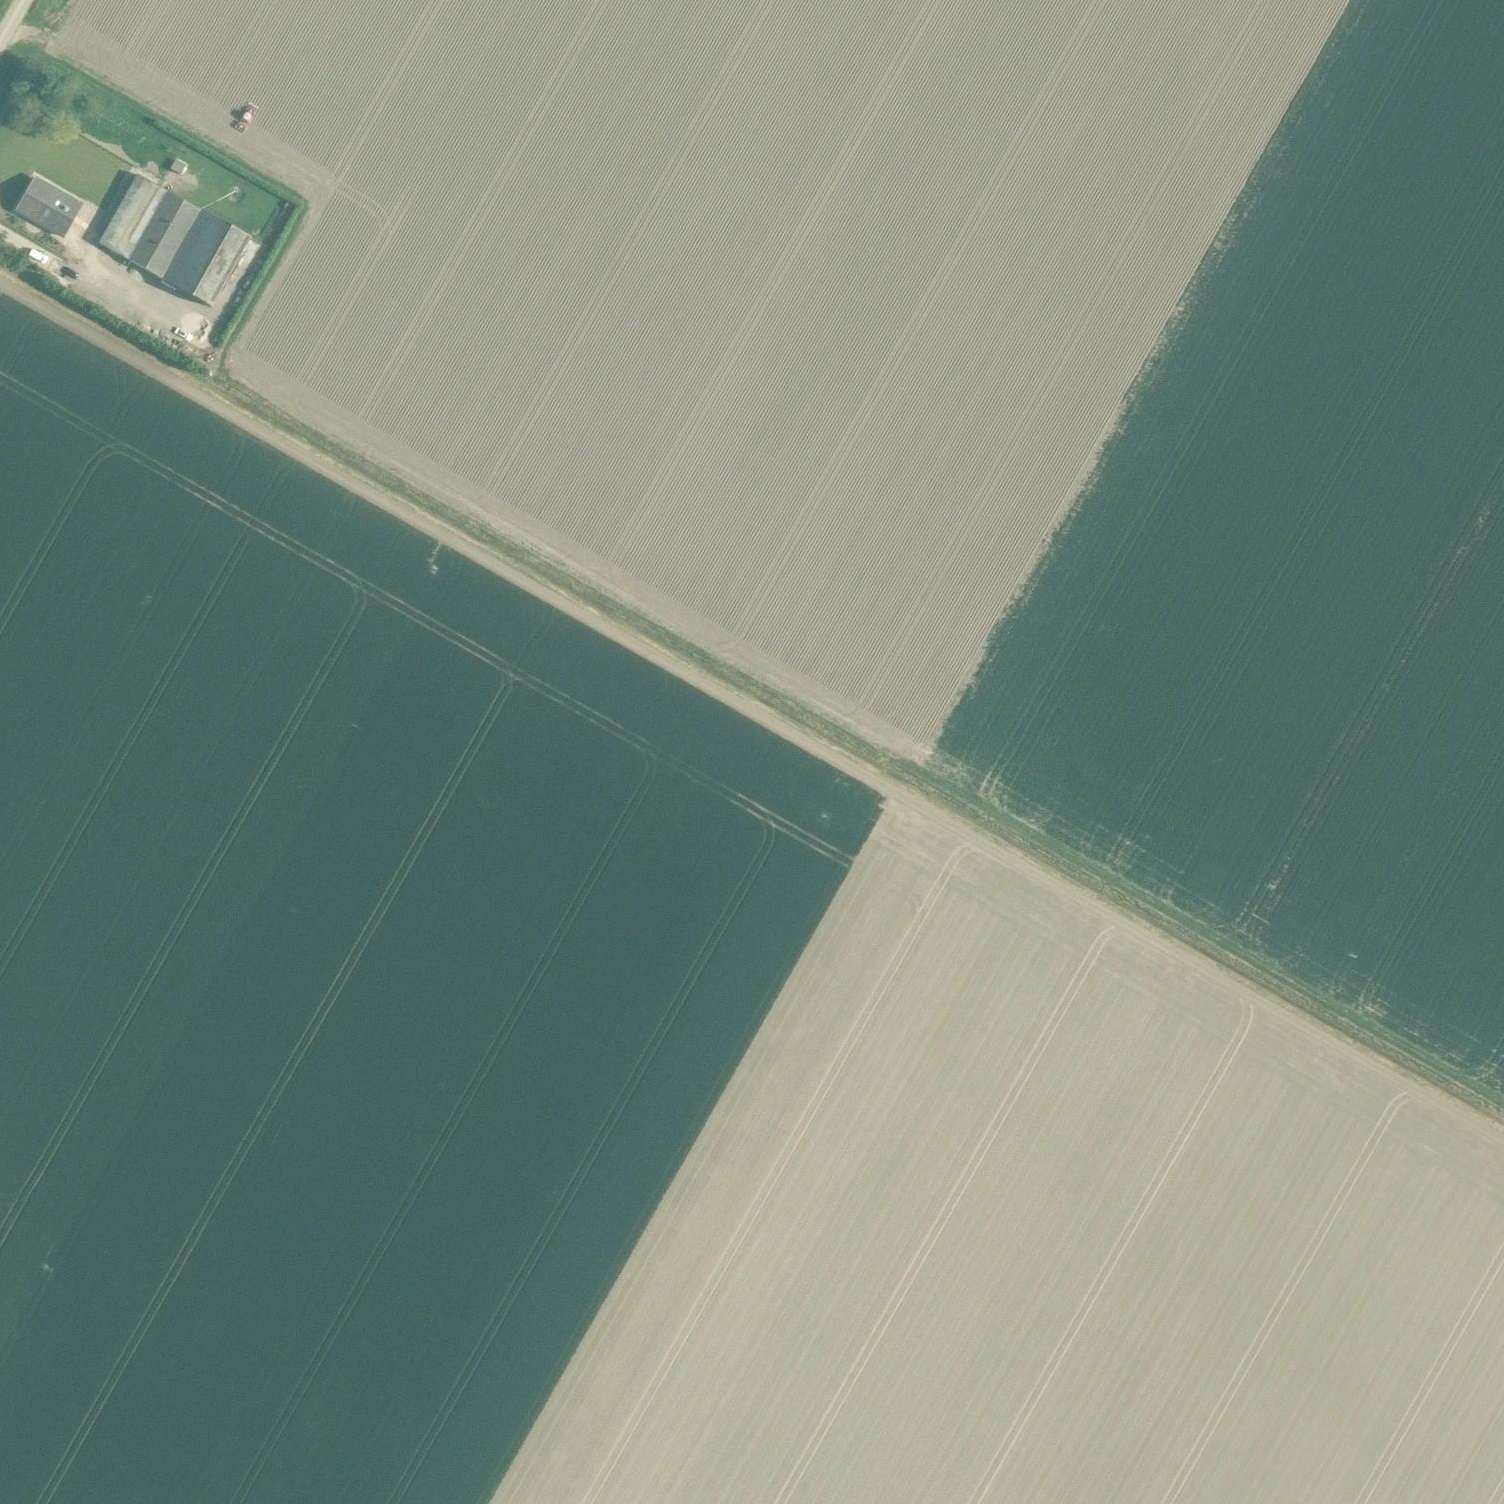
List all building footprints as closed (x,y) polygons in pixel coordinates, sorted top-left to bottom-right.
[(210,307),(250,238),(201,209),(200,210),(137,174),(98,242),(210,307)] [(63,236),(81,204),(35,177),(16,210),(63,236)]
